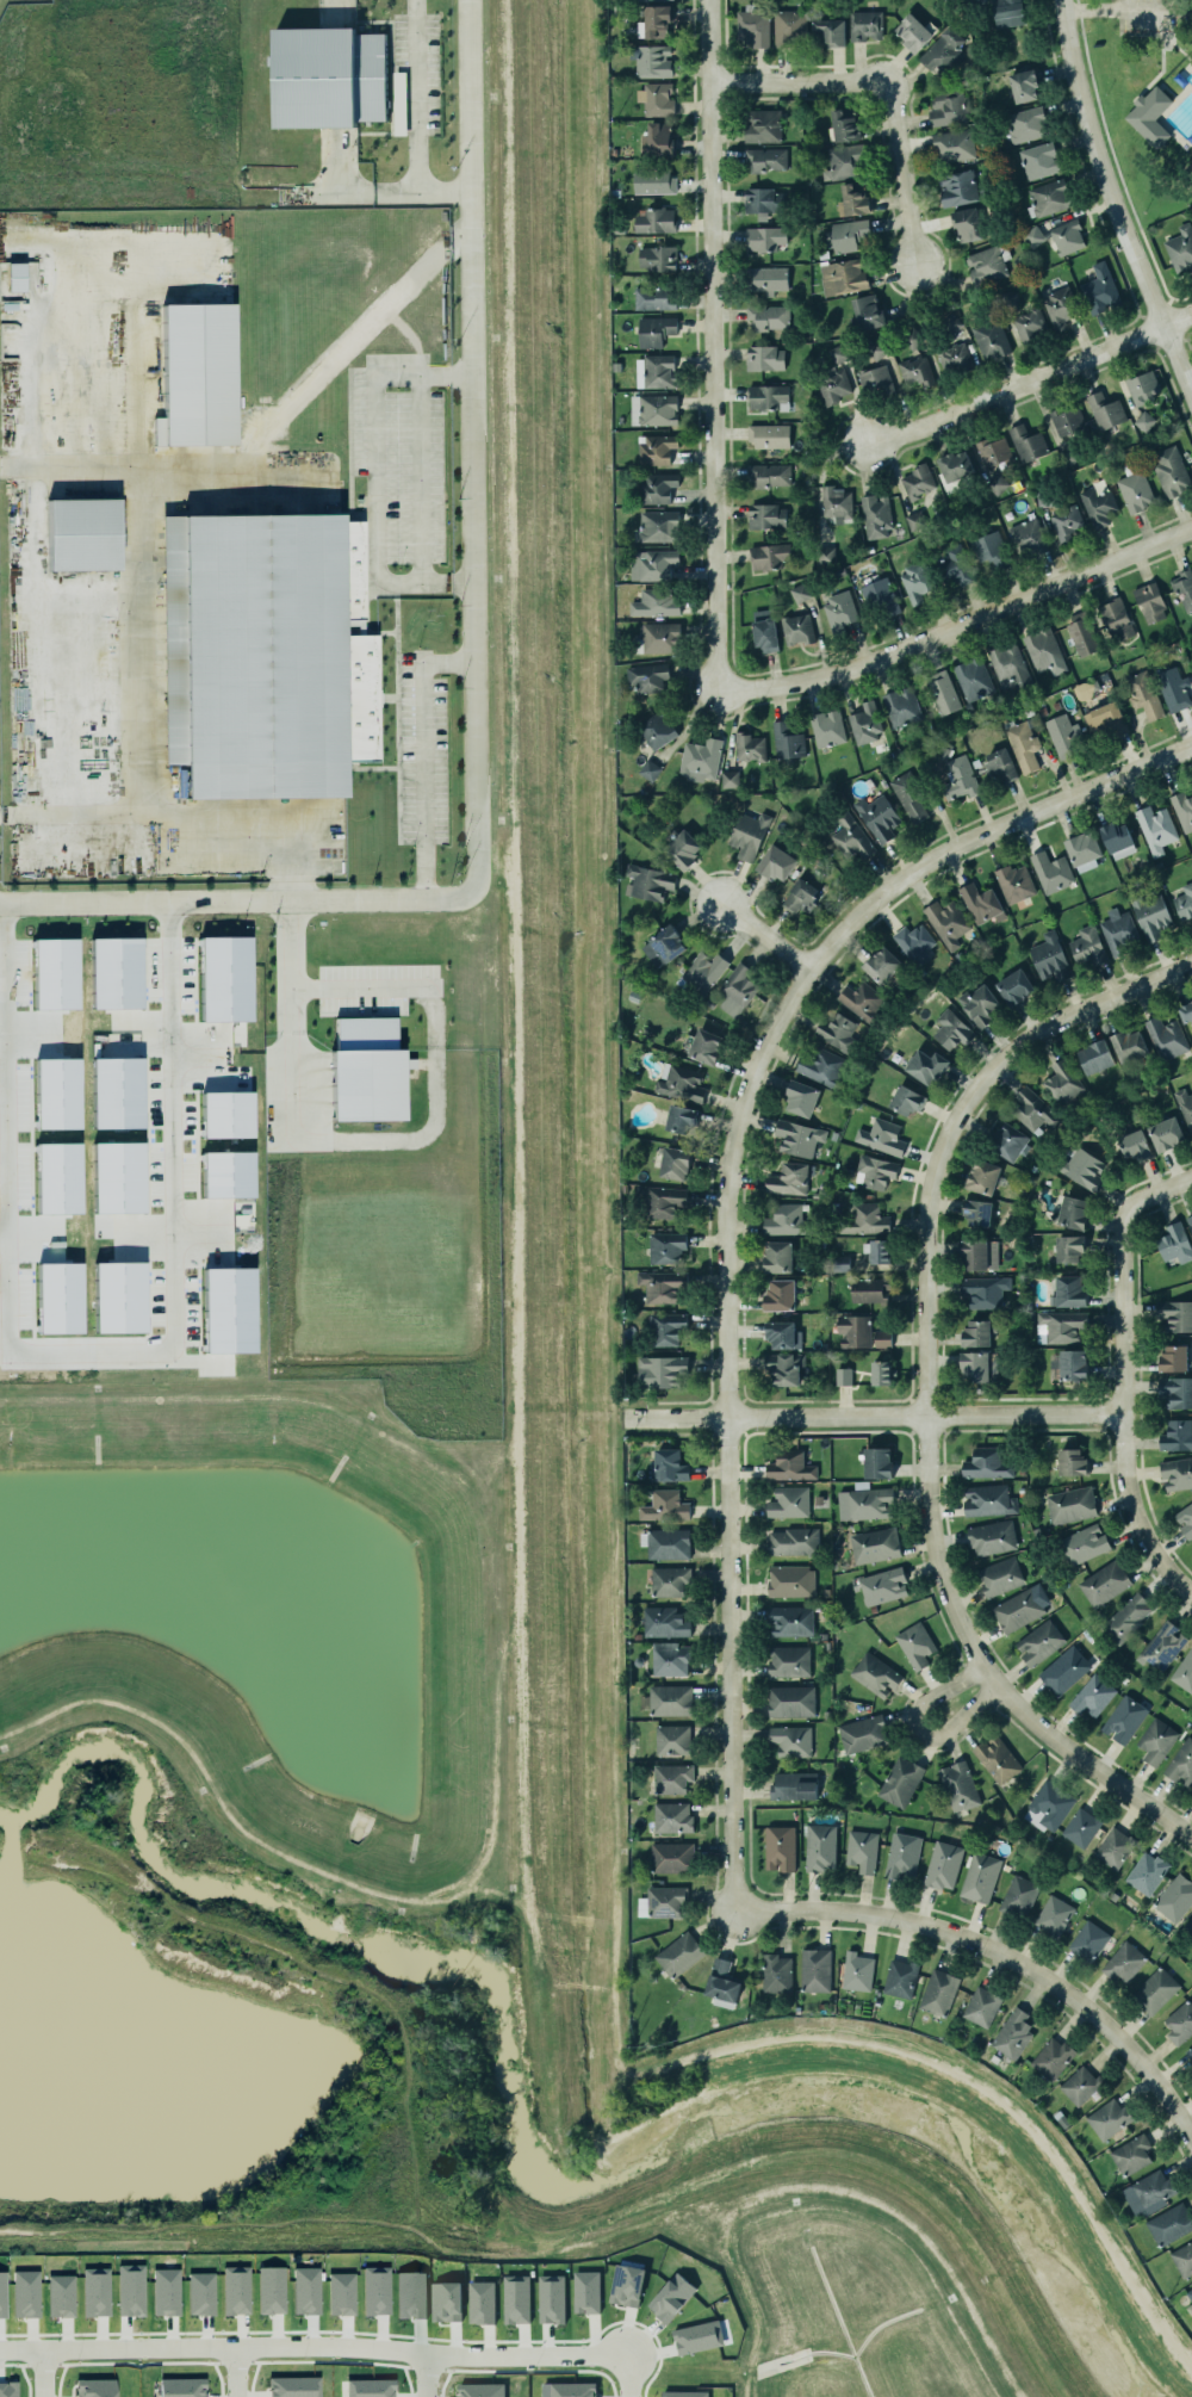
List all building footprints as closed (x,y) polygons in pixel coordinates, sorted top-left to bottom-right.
[(995,27),(992,0),(1021,0),(1025,23),(995,27)] [(672,6),(645,6),(645,22),(638,22),(638,39),(672,39),(672,6)] [(806,8),(807,45),(774,47),(772,10),(806,8)] [(735,11),(735,38),(743,38),(741,42),(752,42),(752,47),(768,45),(768,10),(735,11)] [(849,12),(850,42),(882,41),(881,11),(849,12)] [(917,53),(933,34),(910,12),(893,31),(917,53)] [(844,19),(813,20),(813,47),(845,46),(844,19)] [(269,21),(387,20),(389,129),(271,130),(269,21)] [(966,40),(949,25),(918,60),(931,71),(936,66),(948,76),(967,54),(959,47),(966,40)] [(673,77),(672,57),(671,57),(671,45),(635,46),(636,78),(673,77)] [(1009,74),(1015,104),(1040,99),(1034,69),(1009,74)] [(644,91),(644,81),(672,81),(672,98),(673,98),(673,114),(644,114),(644,98),(637,99),(637,91),(644,91)] [(1156,85),(1144,97),(1142,94),(1134,103),(1136,104),(1124,117),(1156,149),(1171,135),(1155,118),(1173,100),(1156,85)] [(394,124),(395,135),(404,135),(403,88),(394,89),(395,124),(394,124)] [(930,128),(970,122),(965,90),(931,95),(933,109),(928,110),(930,128)] [(835,143),(861,139),(856,107),(831,110),(835,143)] [(1006,113),(1012,144),(1047,137),(1041,107),(1006,113)] [(781,142),(780,110),(746,110),(747,124),(744,124),(744,143),(781,142)] [(648,154),(647,120),(660,120),(660,143),(673,143),(673,154),(648,154)] [(933,132),(934,161),(974,160),(973,131),(933,132)] [(1027,182),(1061,171),(1051,141),(1017,151),(1027,182)] [(863,142),(863,151),(862,153),(862,155),(855,156),(856,165),(864,165),(867,175),(851,176),(831,179),(831,178),(822,179),(821,169),(830,168),(826,147),(863,142)] [(786,150),(744,149),(744,162),(750,162),(750,170),(786,171),(786,150)] [(676,192),(634,193),(634,169),(641,169),(641,163),(656,163),(656,169),(669,169),(669,176),(676,176),(676,192)] [(943,206),(979,199),(971,168),(936,175),(943,206)] [(1062,176),(1028,190),(1033,208),(1032,209),(1035,215),(1036,216),(1037,217),(1072,204),(1069,197),(1067,198),(1064,191),(1067,190),(1062,176)] [(840,184),(852,181),(853,191),(865,190),(867,196),(869,196),(873,211),(845,215),(844,213),(838,215),(836,200),(843,199),(840,184)] [(745,190),(744,212),(782,213),(782,190),(745,190)] [(638,205),(646,206),(646,203),(663,204),(673,209),(675,230),(632,233),(631,219),(634,206),(638,205)] [(984,238),(976,206),(949,213),(953,228),(957,227),(961,243),(984,238)] [(1020,234),(1036,222),(1043,233),(1049,230),(1048,228),(1078,216),(1082,228),(1079,229),(1087,246),(1058,258),(1056,252),(1057,250),(1051,235),(1032,249),(1020,234)] [(830,223),(867,217),(869,227),(870,235),(858,236),(859,240),(856,240),(857,249),(834,253),(833,246),(826,247),(825,231),(831,229),(830,223)] [(1175,273),(1187,268),(1191,276),(1191,230),(1189,222),(1177,226),(1180,235),(1163,242),(1175,273)] [(786,227),(787,250),(746,252),(745,228),(786,227)] [(967,255),(997,243),(1007,273),(974,285),(969,271),(970,271),(969,268),(974,267),(973,264),(970,265),(967,264),(966,258),(967,255)] [(639,246),(676,246),(676,259),(675,259),(676,270),(646,271),(646,266),(639,266),(639,246)] [(862,256),(864,266),(859,267),(861,271),(864,270),(869,286),(824,296),(820,275),(821,275),(819,265),(862,256)] [(1092,265),(1097,279),(1080,285),(1090,315),(1111,308),(1111,309),(1121,306),(1106,260),(1092,265)] [(24,292),(24,264),(8,263),(7,292),(24,292)] [(746,267),(786,266),(786,274),(787,277),(788,289),(774,290),(774,296),(764,296),(764,289),(747,290),(746,267)] [(1079,314),(1068,285),(1047,293),(1049,298),(1043,301),(1055,332),(1067,328),(1064,320),(1079,314)] [(635,310),(677,310),(677,288),(635,289),(635,310)] [(1017,292),(1001,293),(1002,309),(1018,308),(1017,292)] [(849,318),(852,332),(886,326),(883,308),(877,309),(875,295),(852,299),(855,317),(849,318)] [(234,445),(233,305),(162,305),(163,418),(154,418),(154,446),(234,445)] [(752,306),(788,305),(788,330),(752,332),(752,306)] [(1048,329),(1037,307),(1011,321),(1021,343),(1048,329)] [(940,324),(951,335),(962,324),(951,313),(940,324)] [(970,326),(983,359),(991,355),(992,358),(1012,351),(997,315),(970,326)] [(638,316),(677,316),(677,333),(664,333),(664,337),(662,337),(662,348),(638,348),(638,316)] [(924,341),(911,327),(899,338),(911,352),(924,341)] [(889,352),(881,338),(867,347),(875,361),(889,352)] [(974,365),(963,340),(936,352),(947,377),(974,365)] [(835,366),(850,358),(842,343),(827,351),(835,366)] [(745,370),(766,370),(766,368),(784,368),(783,348),(776,348),(776,345),(747,345),(747,355),(745,355),(745,370)] [(633,355),(671,354),(672,389),(634,389),(633,355)] [(904,385),(919,380),(922,389),(935,384),(925,355),(897,364),(904,385)] [(894,392),(885,364),(857,373),(866,401),(894,392)] [(843,366),(852,391),(840,395),(842,398),(837,400),(837,401),(826,405),(817,379),(834,373),(833,370),(843,366)] [(1162,395),(1152,370),(1124,381),(1134,406),(1162,395)] [(749,409),(789,408),(788,385),(748,386),(749,409)] [(1127,422),(1119,399),(1105,404),(1100,391),(1086,396),(1098,432),(1127,422)] [(632,397),(633,426),(677,424),(676,395),(632,397)] [(1085,430),(1080,407),(1051,413),(1057,436),(1085,430)] [(1133,423),(1145,433),(1156,420),(1143,410),(1133,423)] [(1006,428),(1022,421),(1028,434),(1041,431),(1050,452),(1022,463),(1006,428)] [(746,423),(789,423),(789,447),(753,448),(753,441),(747,441),(746,423)] [(638,435),(677,435),(677,447),(669,447),(669,448),(670,448),(670,464),(638,464),(638,435)] [(975,441),(988,435),(992,440),(1004,436),(1012,454),(999,462),(985,467),(975,441)] [(1167,500),(1182,494),(1181,493),(1185,490),(1184,488),(1191,484),(1175,444),(1155,452),(1160,462),(1153,464),(1167,500)] [(937,458),(954,451),(955,454),(966,450),(975,470),(948,483),(937,458)] [(1148,503),(1156,500),(1138,458),(1123,465),(1126,475),(1116,479),(1131,514),(1144,508),(1144,507),(1149,506),(1148,503)] [(917,464),(925,459),(936,487),(917,494),(918,497),(909,501),(900,477),(913,471),(911,469),(920,466),(917,464)] [(790,464),(747,465),(748,478),(754,478),(754,487),(790,487),(790,464)] [(983,483),(997,471),(1008,483),(997,495),(983,483)] [(638,503),(670,502),(670,485),(678,485),(678,472),(644,473),(644,479),(638,479),(638,503)] [(1079,491),(1093,485),(1097,494),(1110,488),(1119,508),(1110,513),(1111,515),(1106,516),(1109,522),(1094,528),(1079,491)] [(852,523),(851,488),(821,488),(822,517),(835,516),(835,524),(852,523)] [(892,537),(886,497),(876,498),(876,494),(860,497),(867,540),(892,537)] [(47,500),(48,572),(119,570),(118,499),(47,500)] [(176,793),(348,792),(348,760),(381,758),(380,623),(367,624),(366,500),(160,502),(162,763),(176,763),(176,793)] [(750,503),(777,503),(778,507),(786,507),(786,527),(774,527),(774,528),(747,528),(749,514),(750,503)] [(1070,540),(1068,532),(1084,527),(1077,505),(1049,514),(1058,544),(1070,540)] [(905,514),(920,508),(926,525),(909,531),(905,514)] [(678,542),(677,511),(639,512),(640,543),(678,542)] [(1036,555),(1033,549),(1019,556),(1007,527),(1035,515),(1049,549),(1036,555)] [(971,541),(980,563),(986,560),(991,572),(1012,564),(997,530),(971,541)] [(749,545),(790,541),(793,559),(782,560),(782,566),(778,568),(778,569),(774,570),(774,568),(769,568),(769,570),(764,570),(765,572),(750,574),(749,558),(750,558),(749,545)] [(939,564),(944,583),(957,579),(959,587),(972,583),(961,543),(944,548),(948,561),(939,564)] [(817,567),(835,566),(834,547),(816,548),(817,567)] [(679,564),(679,550),(630,552),(631,581),(671,580),(671,564),(679,564)] [(912,606),(924,601),(921,593),(933,588),(921,559),(904,566),(906,571),(899,574),(912,606)] [(1190,568),(1177,573),(1179,577),(1172,580),(1185,614),(1191,612),(1191,574),(1190,568)] [(863,585),(872,620),(899,613),(889,578),(863,585)] [(1132,591),(1147,625),(1169,615),(1153,581),(1132,591)] [(796,604),(812,597),(806,582),(789,589),(796,604)] [(629,616),(680,615),(680,598),(673,598),(672,588),(640,589),(640,602),(629,603),(629,616)] [(828,602),(822,603),(832,628),(859,619),(849,588),(826,596),(828,602)] [(1099,606),(1115,643),(1136,634),(1120,597),(1099,606)] [(1070,615),(1073,621),(1066,624),(1079,657),(1100,649),(1084,609),(1070,615)] [(780,619),(786,647),(814,641),(809,614),(780,619)] [(778,650),(778,645),(775,618),(774,618),(771,617),(768,618),(766,619),(752,621),(756,646),(762,645),(762,648),(762,649),(763,652),(778,650)] [(681,621),(642,623),(642,638),(633,638),(633,652),(681,651),(681,621)] [(1022,636),(1049,625),(1064,661),(1062,661),(1062,663),(1060,664),(1062,670),(1053,674),(1049,665),(1036,671),(1022,636)] [(986,653),(1002,691),(1015,686),(1020,698),(1035,692),(1014,641),(986,653)] [(965,701),(993,693),(981,656),(954,665),(965,701)] [(626,667),(666,662),(669,679),(662,680),(663,687),(665,686),(666,690),(635,694),(634,683),(628,685),(626,667)] [(961,707),(945,668),(924,676),(940,716),(961,707)] [(1180,681),(1186,679),(1190,687),(1184,689),(1191,707),(1169,716),(1154,676),(1174,668),(1180,681)] [(1146,671),(1165,718),(1148,725),(1141,708),(1134,711),(1129,699),(1131,698),(1124,680),(1146,671)] [(882,694),(893,727),(923,718),(911,685),(882,694)] [(848,714),(863,710),(861,701),(873,698),(882,730),(876,732),(877,738),(857,744),(848,714)] [(1115,702),(1129,733),(1113,741),(1109,729),(1098,733),(1089,713),(1115,702)] [(815,748),(845,743),(840,709),(825,712),(826,712),(810,715),(815,748)] [(677,736),(661,710),(636,725),(653,751),(677,736)] [(1060,760),(1081,750),(1066,712),(1044,720),(1060,760)] [(1023,775),(1039,769),(1032,751),(1039,749),(1027,718),(1004,727),(1023,775)] [(771,720),(776,758),(806,755),(803,733),(790,735),(789,719),(771,720)] [(737,758),(743,758),(743,760),(749,760),(749,758),(756,757),(757,761),(766,761),(764,736),(751,736),(751,733),(745,733),(745,731),(734,731),(737,758)] [(678,770),(684,741),(706,745),(707,736),(722,739),(714,779),(704,776),(703,782),(685,779),(687,775),(681,774),(678,770)] [(990,775),(995,773),(999,785),(1017,778),(1006,747),(983,756),(990,775)] [(980,794),(966,754),(943,761),(951,782),(941,786),(946,801),(967,794),(969,797),(980,794)] [(652,783),(662,768),(647,759),(637,774),(652,783)] [(738,788),(738,771),(721,772),(722,788),(738,788)] [(909,825),(928,817),(910,772),(891,780),(909,825)] [(1187,799),(1191,797),(1191,824),(1191,829),(1185,832),(1169,795),(1177,794),(1184,791),(1187,799)] [(851,803),(881,847),(896,836),(890,826),(892,825),(893,828),(899,824),(899,817),(883,792),(867,803),(863,795),(851,803)] [(1164,855),(1161,845),(1177,841),(1168,808),(1152,812),(1150,806),(1137,810),(1150,859),(1164,855)] [(853,867),(876,849),(845,809),(835,817),(842,827),(829,837),(853,867)] [(739,810),(727,838),(741,844),(737,855),(751,862),(771,817),(760,812),(757,818),(739,810)] [(1137,851),(1126,824),(1116,828),(1114,822),(1100,828),(1113,860),(1137,851)] [(662,850),(684,828),(702,846),(696,853),(699,854),(695,859),(696,861),(684,873),(662,850)] [(1064,841),(1077,874),(1097,866),(1094,859),(1102,856),(1092,830),(1064,841)] [(755,868),(769,878),(770,875),(775,879),(777,877),(784,881),(797,860),(772,843),(755,868)] [(1029,855),(1044,848),(1049,861),(1063,855),(1074,879),(1068,881),(1069,884),(1045,893),(1029,855)] [(662,902),(665,889),(674,891),(677,874),(627,865),(625,879),(627,880),(624,895),(662,902)] [(993,871),(1007,905),(1036,893),(1025,865),(1012,870),(1010,865),(993,871)] [(800,877),(781,904),(794,913),(797,909),(807,915),(815,903),(813,902),(815,899),(817,900),(822,892),(800,877)] [(1173,898),(1180,921),(1191,918),(1191,882),(1181,885),(1184,895),(1173,898)] [(961,887),(972,924),(1002,914),(995,889),(977,895),(973,883),(961,887)] [(1128,896),(1140,890),(1143,898),(1161,891),(1174,923),(1166,927),(1165,924),(1159,927),(1163,936),(1148,943),(1128,896)] [(950,950),(960,944),(955,937),(971,927),(952,898),(944,904),(945,906),(943,909),(937,899),(921,909),(950,950)] [(1106,910),(1110,917),(1099,922),(1115,956),(1120,955),(1126,952),(1124,944),(1140,939),(1128,910),(1119,912),(1116,905),(1106,910)] [(640,947),(656,967),(664,960),(666,964),(687,948),(681,942),(683,941),(679,936),(681,935),(671,923),(640,947)] [(930,959),(925,951),(935,944),(922,923),(909,932),(905,926),(892,934),(915,969),(930,959)] [(1077,930),(1080,937),(1068,943),(1077,964),(1090,959),(1093,967),(1109,961),(1093,923),(1077,930)] [(1038,972),(1053,966),(1058,980),(1073,974),(1054,928),(1042,931),(1045,940),(1028,947),(1038,972)] [(199,936),(200,1021),(252,1021),(250,936),(199,936)] [(91,1009),(91,939),(139,939),(139,1009),(91,1009)] [(76,940),(33,940),(34,1010),(77,1010),(76,940)] [(862,966),(879,950),(880,952),(886,947),(904,964),(882,986),(862,966)] [(679,975),(704,995),(730,963),(717,953),(711,960),(700,950),(679,975)] [(754,972),(740,961),(718,989),(727,996),(718,1007),(735,1020),(760,987),(749,979),(754,972)] [(995,984),(1020,967),(1036,991),(1011,1008),(995,984)] [(846,985),(836,1000),(869,1023),(887,999),(862,981),(855,991),(846,985)] [(980,1029),(956,997),(967,990),(969,993),(985,983),(1001,1004),(988,1014),(993,1020),(980,1029)] [(1178,1009),(1184,1023),(1191,1020),(1191,1024),(1191,1002),(1178,1009)] [(932,1036),(950,1051),(960,1041),(966,1046),(977,1034),(947,1008),(935,1021),(941,1026),(932,1036)] [(820,1020),(813,1037),(849,1052),(854,1039),(850,1037),(857,1022),(836,1014),(831,1025),(820,1020)] [(1144,1022),(1161,1062),(1189,1050),(1177,1020),(1163,1026),(1158,1016),(1144,1022)] [(402,1121),(402,1050),(396,1050),(396,1018),(336,1018),(336,1050),(331,1050),(331,1121),(402,1121)] [(1122,1064),(1149,1052),(1140,1027),(1126,1033),(1124,1029),(1110,1035),(1122,1064)] [(688,1057),(714,1065),(724,1037),(698,1028),(688,1057)] [(1077,1051),(1087,1076),(1115,1064),(1104,1039),(1077,1051)] [(801,1055),(795,1073),(837,1089),(848,1059),(815,1047),(811,1059),(801,1055)] [(905,1069),(919,1048),(931,1058),(936,1051),(950,1060),(931,1088),(905,1069)] [(1084,1089),(1064,1057),(1050,1066),(1055,1074),(1043,1081),(1059,1105),(1084,1089)] [(35,1060),(36,1130),(79,1130),(78,1059),(35,1060)] [(92,1059),(92,1130),(142,1129),(142,1059),(92,1059)] [(656,1079),(665,1082),(665,1078),(659,1076),(664,1061),(702,1071),(699,1085),(707,1088),(702,1104),(653,1091),(656,1079)] [(793,1079),(821,1090),(809,1119),(786,1110),(789,1101),(787,1101),(789,1095),(787,1094),(793,1079)] [(1043,1121),(1053,1129),(1062,1119),(1025,1085),(1014,1097),(1021,1104),(1012,1114),(1032,1133),(1043,1121)] [(899,1086),(925,1100),(917,1114),(911,1110),(907,1117),(888,1108),(899,1086)] [(1191,1138),(1191,1096),(1187,1098),(1184,1090),(1173,1094),(1191,1138)] [(252,1138),(251,1092),(202,1093),(202,1139),(252,1138)] [(671,1104),(665,1129),(687,1135),(688,1127),(694,1129),(699,1110),(671,1104)] [(774,1134),(778,1117),(827,1129),(825,1141),(817,1139),(812,1158),(780,1150),(781,1145),(783,1145),(786,1138),(774,1134)] [(869,1134),(858,1131),(853,1142),(901,1160),(907,1144),(896,1140),(901,1128),(875,1119),(869,1134)] [(1173,1119),(1184,1144),(1155,1156),(1144,1129),(1173,1119)] [(1011,1162),(987,1144),(991,1139),(985,1135),(991,1127),(994,1131),(997,1127),(999,1128),(1004,1121),(1029,1136),(1011,1162)] [(1140,1131),(1151,1157),(1137,1164),(1134,1154),(1123,1159),(1115,1141),(1140,1131)] [(658,1175),(663,1142),(690,1147),(687,1171),(684,1171),(683,1178),(658,1175)] [(143,1143),(92,1144),(93,1214),(144,1213),(143,1143)] [(79,1144),(36,1144),(37,1215),(80,1214),(79,1144)] [(1094,1177),(1104,1184),(1093,1198),(1053,1170),(1061,1158),(1067,1163),(1078,1147),(1103,1165),(1094,1177)] [(252,1198),(252,1152),(202,1153),(203,1198),(252,1198)] [(861,1156),(899,1165),(895,1181),(886,1179),(884,1193),(863,1188),(865,1175),(857,1173),(861,1156)] [(966,1189),(975,1159),(1001,1167),(992,1197),(966,1189)] [(783,1162),(809,1164),(806,1195),(765,1190),(766,1175),(782,1176),(783,1162)] [(635,1184),(635,1195),(644,1195),(642,1216),(676,1218),(677,1206),(673,1206),(673,1203),(685,1204),(687,1188),(635,1184)] [(1062,1196),(1086,1203),(1082,1216),(1087,1219),(1082,1234),(1054,1226),(1062,1196)] [(962,1216),(969,1217),(968,1226),(989,1228),(992,1203),(964,1199),(962,1216)] [(762,1233),(814,1232),(814,1226),(813,1226),(813,1219),(801,1219),(801,1210),(800,1210),(800,1202),(772,1202),(772,1213),(771,1213),(771,1215),(762,1215),(762,1233)] [(852,1220),(851,1204),(879,1204),(879,1219),(889,1219),(889,1234),(839,1235),(839,1220),(852,1220)] [(1155,1239),(1164,1262),(1177,1257),(1180,1264),(1191,1260),(1191,1251),(1180,1221),(1165,1227),(1168,1234),(1155,1239)] [(686,1233),(649,1234),(650,1264),(683,1263),(683,1249),(687,1249),(686,1233)] [(1055,1238),(1078,1238),(1079,1265),(1055,1265),(1055,1238)] [(762,1270),(790,1270),(790,1239),(764,1240),(764,1250),(763,1250),(763,1253),(762,1253),(762,1270)] [(987,1271),(988,1241),(960,1240),(959,1261),(966,1261),(966,1271),(987,1271)] [(869,1241),(869,1266),(889,1266),(889,1241),(869,1241)] [(850,1257),(850,1272),(830,1272),(830,1257),(850,1257)] [(37,1264),(38,1334),(81,1334),(80,1263),(37,1264)] [(145,1333),(144,1263),(94,1263),(95,1334),(145,1333)] [(253,1269),(204,1269),(204,1354),(254,1353),(253,1269)] [(634,1270),(685,1270),(685,1287),(675,1287),(675,1289),(678,1289),(677,1301),(644,1301),(644,1282),(634,1282),(634,1270)] [(960,1276),(1010,1276),(1010,1288),(1001,1288),(1001,1296),(1004,1296),(1004,1302),(1001,1305),(1001,1308),(968,1308),(968,1299),(971,1299),(971,1294),(960,1294),(960,1276)] [(793,1308),(793,1277),(769,1278),(769,1286),(765,1286),(765,1292),(763,1292),(763,1308),(793,1308)] [(1055,1280),(1056,1308),(1087,1307),(1086,1293),(1080,1293),(1080,1278),(1055,1280)] [(851,1280),(851,1306),(888,1305),(888,1295),(882,1295),(882,1292),(892,1292),(892,1280),(851,1280)] [(1184,1302),(1191,1301),(1191,1331),(1184,1332),(1166,1331),(1166,1318),(1156,1318),(1156,1301),(1167,1300),(1184,1302)] [(685,1312),(647,1312),(647,1343),(677,1343),(676,1327),(685,1327),(685,1312)] [(1045,1326),(1045,1346),(1086,1346),(1087,1314),(1037,1314),(1037,1326),(1045,1326)] [(890,1332),(890,1349),(839,1348),(839,1339),(844,1339),(844,1334),(837,1334),(838,1318),(868,1319),(868,1332),(890,1332)] [(764,1319),(791,1319),(791,1345),(771,1345),(771,1339),(768,1339),(768,1337),(764,1337),(764,1319)] [(962,1346),(991,1346),(991,1332),(997,1332),(997,1320),(968,1320),(968,1327),(966,1327),(966,1330),(962,1330),(962,1332),(960,1332),(960,1344),(962,1344),(962,1346)] [(1161,1346),(1161,1372),(1187,1372),(1186,1345),(1161,1346)] [(997,1352),(961,1353),(961,1382),(997,1381),(997,1352)] [(1058,1383),(1058,1352),(1084,1352),(1084,1367),(1087,1367),(1087,1382),(1058,1383)] [(804,1354),(765,1355),(765,1370),(773,1370),(773,1386),(799,1386),(799,1367),(805,1366),(804,1354)] [(637,1355),(687,1355),(687,1368),(676,1369),(676,1377),(678,1376),(678,1386),(637,1386),(637,1355)] [(868,1362),(868,1387),(895,1387),(895,1362),(868,1362)] [(850,1370),(850,1387),(831,1387),(831,1370),(850,1370)] [(1157,1376),(1191,1376),(1191,1405),(1187,1405),(1186,1408),(1166,1408),(1166,1401),(1168,1401),(1168,1394),(1157,1394),(1157,1376)] [(1188,1431),(1191,1431),(1191,1449),(1156,1449),(1156,1433),(1166,1433),(1166,1418),(1188,1418),(1188,1431)] [(861,1447),(861,1478),(890,1478),(890,1461),(888,1461),(888,1447),(861,1447)] [(1056,1447),(1079,1447),(1079,1454),(1081,1454),(1081,1456),(1085,1456),(1085,1473),(1056,1473),(1056,1447)] [(764,1478),(815,1478),(815,1463),(802,1463),(801,1448),(775,1448),(775,1458),(774,1458),(774,1461),(764,1461),(764,1478)] [(689,1464),(681,1465),(680,1449),(654,1449),(655,1469),(649,1469),(650,1481),(689,1481),(689,1464)] [(999,1467),(999,1450),(970,1450),(970,1462),(961,1462),(961,1479),(1013,1479),(1013,1467),(999,1467)] [(1159,1461),(1161,1481),(1165,1480),(1165,1491),(1191,1488),(1191,1458),(1159,1461)] [(963,1505),(964,1518),(1018,1515),(1016,1499),(1008,1499),(1006,1484),(963,1487),(964,1499),(969,1499),(970,1504),(963,1505)] [(1043,1494),(1089,1484),(1095,1515),(1050,1524),(1043,1494)] [(772,1485),(772,1497),(775,1497),(775,1499),(764,1499),(765,1516),(807,1515),(807,1485),(772,1485)] [(650,1487),(677,1486),(677,1500),(688,1500),(688,1517),(638,1518),(637,1504),(650,1504),(650,1487)] [(845,1489),(890,1486),(892,1501),(884,1501),(884,1504),(890,1504),(892,1516),(849,1518),(848,1517),(846,1516),(845,1510),(848,1510),(845,1489)] [(1171,1513),(1191,1498),(1191,1534),(1186,1538),(1178,1525),(1184,1520),(1182,1519),(1178,1522),(1171,1513)] [(974,1549),(970,1550),(966,1530),(1011,1520),(1017,1549),(975,1559),(974,1549)] [(1104,1533),(1101,1534),(1097,1523),(1058,1540),(1069,1567),(1111,1549),(1104,1533)] [(849,1536),(855,1565),(901,1556),(895,1526),(849,1536)] [(819,1554),(818,1529),(767,1530),(767,1555),(819,1554)] [(689,1530),(640,1531),(640,1546),(647,1546),(647,1560),(690,1559),(689,1530)] [(1013,1557),(1024,1585),(986,1602),(980,1585),(982,1584),(977,1572),(1013,1557)] [(1076,1584),(1093,1609),(1131,1582),(1115,1559),(1076,1584)] [(766,1594),(813,1594),(813,1568),(807,1568),(807,1565),(768,1565),(768,1579),(765,1579),(766,1594)] [(907,1583),(901,1566),(858,1579),(866,1607),(907,1595),(904,1584),(907,1583)] [(684,1597),(684,1583),(691,1583),(690,1567),(651,1568),(652,1597),(684,1597)] [(991,1610),(1005,1636),(1045,1615),(1031,1588),(991,1610)] [(1134,1592),(1101,1621),(1116,1641),(1153,1610),(1134,1592)] [(766,1605),(811,1604),(812,1625),(812,1630),(811,1630),(811,1634),(769,1635),(769,1623),(774,1623),(774,1622),(766,1622),(766,1605)] [(675,1605),(675,1611),(681,1611),(681,1618),(688,1618),(689,1634),(642,1635),(642,1605),(675,1605)] [(1134,1655),(1166,1616),(1191,1637),(1160,1676),(1134,1655)] [(892,1635),(918,1618),(935,1648),(926,1653),(925,1652),(923,1653),(927,1662),(913,1671),(892,1635)] [(1022,1655),(1013,1643),(1049,1618),(1068,1645),(1031,1672),(1019,1658),(1022,1655)] [(1191,1640),(1191,1692),(1167,1676),(1191,1640)] [(652,1643),(653,1677),(687,1676),(686,1663),(691,1663),(691,1646),(677,1646),(677,1642),(652,1643)] [(766,1676),(766,1660),(770,1660),(770,1656),(768,1656),(768,1647),(808,1646),(808,1676),(766,1676)] [(1038,1677),(1056,1698),(1092,1668),(1073,1646),(1038,1677)] [(902,1674),(865,1648),(848,1673),(882,1698),(888,1689),(883,1686),(886,1683),(893,1687),(902,1674)] [(1067,1708),(1079,1717),(1086,1708),(1088,1710),(1086,1714),(1095,1721),(1118,1692),(1094,1673),(1067,1708)] [(647,1714),(647,1684),(690,1684),(690,1712),(647,1714)] [(766,1686),(812,1684),(813,1714),(768,1715),(766,1686)] [(1123,1696),(1148,1712),(1123,1747),(1111,1739),(1115,1734),(1111,1732),(1106,1738),(1098,1732),(1123,1696)] [(838,1724),(844,1754),(888,1745),(883,1715),(838,1724)] [(1148,1752),(1146,1751),(1144,1752),(1135,1746),(1154,1718),(1179,1735),(1155,1770),(1142,1760),(1148,1752)] [(654,1724),(688,1723),(688,1742),(690,1742),(690,1752),(654,1753),(654,1724)] [(777,1757),(812,1757),(811,1726),(768,1727),(768,1743),(777,1743),(777,1757)] [(969,1748),(975,1743),(982,1739),(986,1743),(988,1742),(986,1739),(989,1735),(994,1733),(1020,1766),(997,1784),(969,1748)] [(1175,1784),(1179,1778),(1182,1780),(1180,1784),(1187,1789),(1191,1782),(1191,1742),(1187,1739),(1162,1774),(1175,1784)] [(896,1754),(924,1769),(901,1808),(875,1794),(896,1754)] [(962,1758),(979,1802),(962,1808),(962,1807),(951,1810),(935,1769),(946,1764),(946,1766),(949,1766),(948,1764),(962,1758)] [(651,1764),(691,1764),(691,1778),(684,1778),(684,1792),(651,1792),(651,1764)] [(816,1799),(816,1772),(774,1773),(774,1784),(769,1784),(769,1800),(816,1799)] [(1051,1831),(1074,1797),(1044,1777),(1025,1804),(1026,1808),(1020,1816),(1041,1829),(1044,1826),(1051,1831)] [(688,1803),(654,1803),(654,1833),(693,1833),(693,1814),(689,1814),(688,1803)] [(1058,1832),(1076,1806),(1092,1816),(1095,1811),(1104,1816),(1081,1848),(1058,1832)] [(805,1825),(803,1869),(824,1869),(824,1865),(833,1865),(833,1825),(805,1825)] [(764,1827),(764,1869),(776,1868),(776,1863),(778,1863),(778,1871),(795,1871),(795,1826),(764,1827)] [(1137,1843),(1113,1826),(1092,1855),(1116,1871),(1137,1843)] [(875,1875),(877,1833),(847,1831),(846,1864),(859,1865),(858,1875),(875,1875)] [(885,1877),(914,1880),(920,1836),(891,1833),(885,1877)] [(933,1839),(962,1847),(950,1890),(920,1882),(933,1839)] [(648,1841),(691,1841),(691,1871),(648,1871),(648,1841)] [(970,1850),(999,1859),(986,1903),(957,1894),(970,1850)] [(1142,1850),(1153,1857),(1155,1853),(1168,1863),(1147,1895),(1122,1878),(1142,1850)] [(1178,1872),(1191,1884),(1191,1900),(1173,1924),(1150,1906),(1178,1872)] [(1013,1873),(1039,1885),(1025,1915),(1011,1909),(1008,1916),(997,1910),(1013,1873)] [(645,1885),(685,1885),(685,1902),(679,1902),(679,1915),(645,1915),(645,1885)] [(1031,1922),(1049,1893),(1073,1907),(1056,1937),(1031,1922)] [(1182,1928),(1191,1937),(1191,1918),(1182,1928)] [(1091,1964),(1111,1936),(1087,1919),(1067,1947),(1091,1964)] [(651,1955),(685,1928),(703,1952),(670,1978),(665,1972),(662,1976),(657,1971),(660,1966),(651,1955)] [(1127,1983),(1147,1958),(1125,1940),(1100,1970),(1112,1980),(1116,1975),(1127,1983)] [(799,1949),(828,1949),(828,1990),(799,1990),(799,1949)] [(844,1949),(855,1950),(853,1955),(873,1957),(868,1990),(840,1987),(844,1949)] [(713,1955),(703,1992),(734,2000),(739,1980),(725,1976),(730,1959),(713,1955)] [(791,1956),(762,1955),(761,1993),(791,1993),(791,1956)] [(888,1957),(880,1992),(908,1998),(917,1962),(907,1959),(907,1962),(888,1957)] [(930,1966),(958,1977),(944,2018),(915,2007),(930,1966)] [(1181,1986),(1159,1966),(1130,1996),(1151,2017),(1181,1986)] [(960,2015),(985,2029),(1001,1998),(975,1984),(960,2015)] [(1165,2034),(1175,2048),(1191,2032),(1191,2005),(1186,1999),(1163,2019),(1172,2029),(1165,2034)] [(1023,2023),(1028,2015),(1015,2006),(990,2045),(1015,2061),(1035,2031),(1023,2023)] [(1051,2082),(1075,2054),(1053,2035),(1029,2063),(1051,2082)] [(1183,2051),(1191,2067),(1191,2046),(1183,2051)] [(1057,2085),(1076,2106),(1104,2081),(1098,2074),(1093,2077),(1081,2063),(1057,2085)] [(1085,2116),(1100,2142),(1132,2122),(1117,2097),(1085,2116)] [(1142,2131),(1109,2151),(1123,2175),(1149,2160),(1143,2149),(1150,2145),(1142,2131)] [(1120,2184),(1154,2166),(1160,2176),(1165,2174),(1173,2189),(1160,2197),(1163,2203),(1138,2216),(1120,2184)] [(1142,2218),(1178,2199),(1191,2228),(1156,2246),(1142,2218)] [(1168,2249),(1191,2237),(1191,2272),(1184,2277),(1168,2249)] [(646,2270),(616,2264),(609,2302),(638,2308),(646,2270)] [(118,2316),(144,2316),(144,2265),(118,2266),(118,2316)] [(250,2315),(248,2267),(222,2268),(224,2315),(250,2315)] [(646,2299),(675,2267),(695,2285),(666,2317),(646,2299)] [(37,2268),(11,2269),(12,2314),(24,2314),(24,2316),(38,2315),(37,2268)] [(258,2268),(259,2314),(284,2314),(284,2268),(258,2268)] [(318,2268),(293,2269),(294,2315),(319,2314),(318,2268)] [(390,2315),(389,2268),(363,2268),(364,2315),(390,2315)] [(109,2317),(108,2269),(83,2269),(83,2317),(109,2317)] [(179,2316),(179,2270),(153,2270),(153,2316),(179,2316)] [(45,2272),(46,2316),(74,2316),(73,2271),(45,2272)] [(574,2313),(601,2313),(600,2272),(574,2272),(574,2313)] [(214,2274),(188,2273),(188,2316),(214,2316),(214,2274)] [(425,2273),(397,2273),(397,2319),(426,2318),(425,2273)] [(328,2274),(329,2316),(355,2315),(354,2274),(328,2274)] [(503,2276),(504,2324),(530,2323),(529,2275),(503,2276)] [(538,2276),(539,2324),(565,2323),(564,2275),(538,2276)] [(494,2281),(469,2282),(469,2324),(495,2324),(494,2281)] [(1184,2287),(1191,2281),(1191,2300),(1184,2287)] [(461,2282),(432,2283),(432,2322),(461,2321),(461,2282)] [(671,2328),(716,2317),(722,2342),(677,2353),(671,2328)] [(114,2387),(114,2396),(75,2396),(73,2396),(73,2389),(75,2389),(75,2377),(111,2378),(114,2387)] [(268,2378),(269,2396),(320,2396),(320,2377),(268,2378)] [(205,2379),(159,2379),(159,2396),(205,2396),(205,2379)] [(393,2380),(346,2381),(346,2396),(394,2396),(393,2380)] [(16,2383),(0,2383),(0,2396),(17,2396),(16,2383)] [(596,2383),(550,2384),(550,2396),(596,2396),(596,2383)] [(458,2384),(458,2396),(504,2396),(504,2384),(458,2384)]
